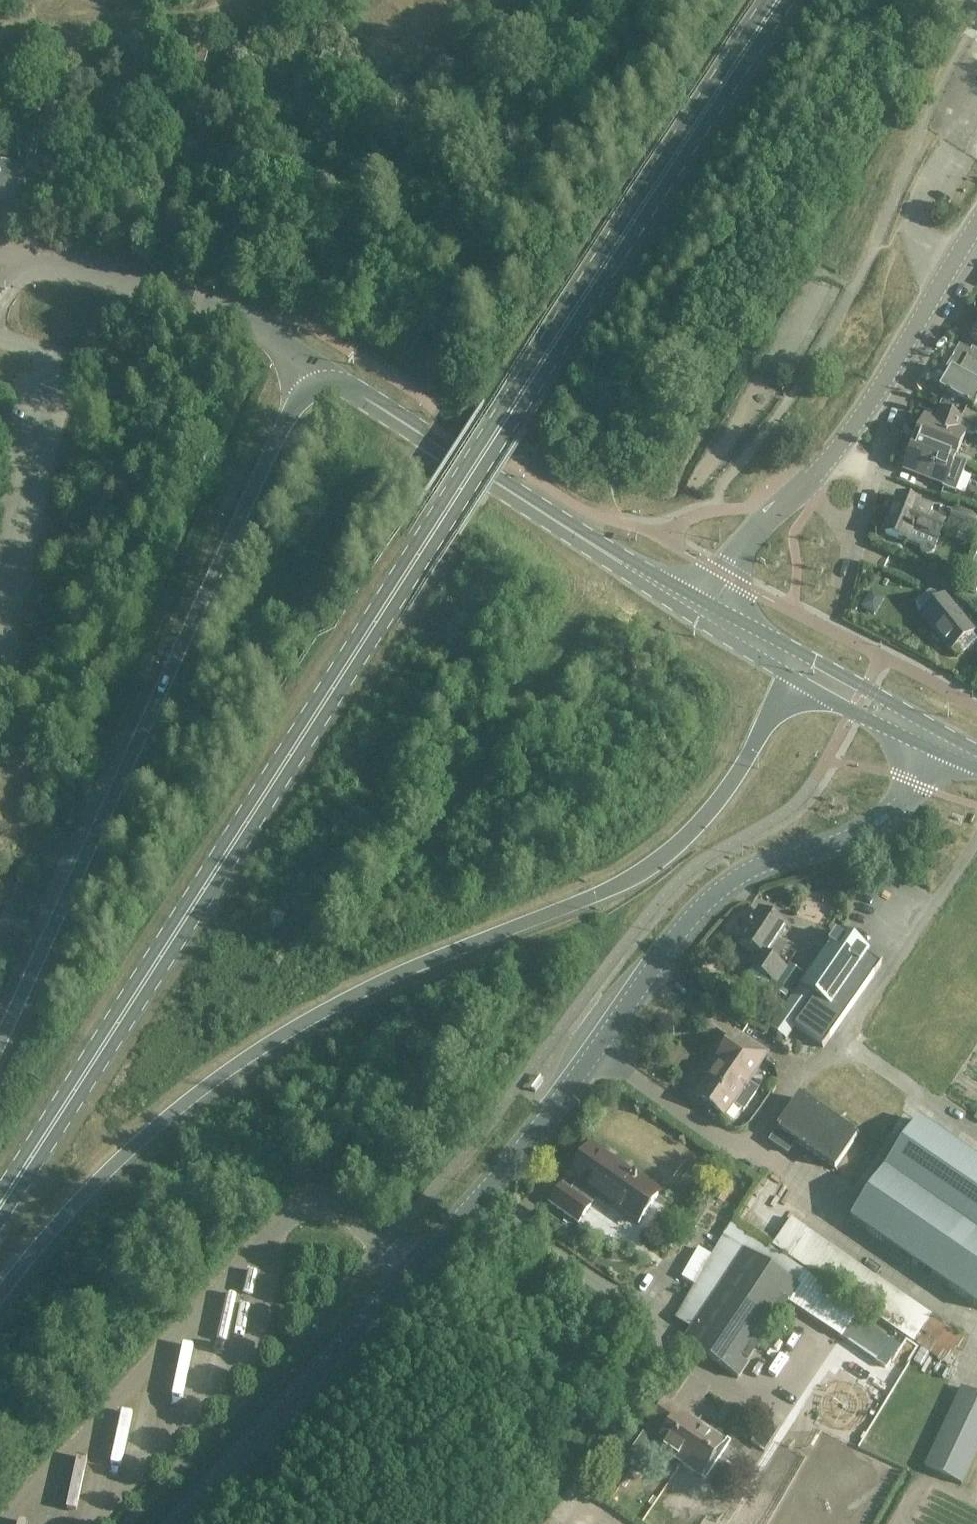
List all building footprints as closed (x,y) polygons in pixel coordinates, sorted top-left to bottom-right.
[(43,102),(33,100),(31,110),(41,112),(43,102)] [(38,132),(28,130),(24,152),(35,154),(38,132)] [(115,158),(116,148),(95,147),(95,158),(115,158)] [(20,168),(0,164),(0,200),(13,203),(20,168)] [(968,336),(976,342),(976,323),(968,336)] [(939,406),(961,419),(968,407),(976,413),(976,352),(971,349),(967,356),(960,352),(938,391),(945,395),(939,405),(939,406)] [(923,417),(913,443),(956,459),(965,434),(973,437),(976,428),(961,419),(939,406),(934,421),(923,417)] [(903,469),(945,485),(944,489),(955,493),(962,473),(966,463),(956,459),(913,443),(903,469)] [(908,542),(933,553),(937,540),(945,521),(930,515),(932,510),(898,497),(884,533),(908,542)] [(976,519),(976,517),(955,509),(947,527),(970,536),(976,519)] [(976,552),(966,576),(976,581),(976,552)] [(950,595),(956,582),(931,571),(925,585),(944,593),(950,595)] [(871,589),(863,603),(872,609),(881,595),(871,589)] [(929,590),(915,602),(921,614),(919,615),(950,651),(975,630),(945,594),(942,596),(929,590)] [(788,968),(768,954),(771,950),(777,953),(783,945),(777,941),(787,926),(758,908),(737,940),(756,952),(746,966),(775,986),(788,968)] [(769,1027),(786,1039),(795,1025),(823,1045),(879,965),(866,956),(868,953),(837,931),(798,988),(797,987),(769,1027)] [(696,1096),(726,1116),(734,1104),(743,1111),(757,1090),(749,1083),(767,1056),(733,1033),(714,1060),(719,1062),(696,1096)] [(775,1130),(768,1141),(787,1154),(795,1143),(834,1170),(835,1170),(857,1137),(855,1135),(861,1124),(885,1140),(887,1137),(899,1120),(840,1080),(827,1098),(807,1084),(798,1096),(775,1130)] [(918,1119),(849,1220),(976,1308),(976,1160),(918,1119)] [(589,1204),(596,1194),(637,1223),(656,1195),(588,1147),(569,1175),(580,1183),(572,1193),(562,1186),(549,1203),(577,1222),(589,1204)] [(681,1278),(695,1285),(746,1195),(726,1184),(726,1186),(718,1181),(684,1241),(698,1248),(681,1278)] [(790,1218),(773,1244),(782,1250),(782,1251),(912,1341),(945,1364),(962,1337),(929,1316),(931,1315),(790,1218)] [(744,1249),(686,1335),(682,1341),(737,1378),(800,1286),(744,1249)] [(204,1374),(216,1322),(207,1320),(194,1372),(204,1374)] [(976,1451),(976,1395),(960,1387),(923,1466),(962,1484),(976,1451)] [(655,1445),(701,1477),(726,1442),(664,1400),(649,1424),(663,1434),(655,1445)] [(49,1523),(59,1523),(67,1474),(57,1473),(49,1523)]
